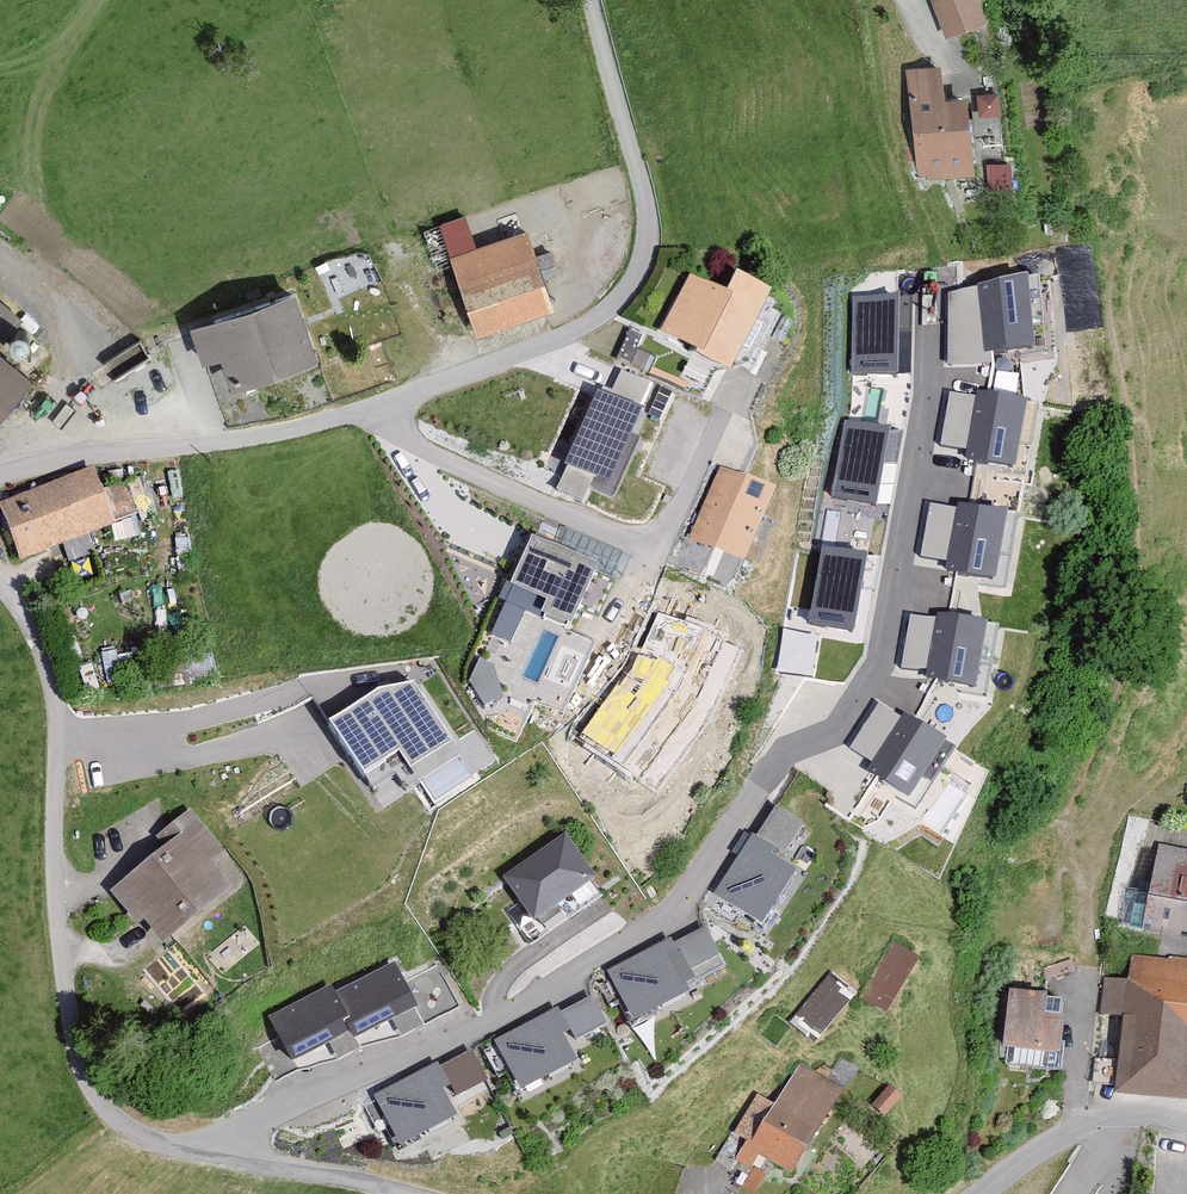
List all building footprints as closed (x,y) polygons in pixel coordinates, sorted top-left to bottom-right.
[(973,0),(940,0),(933,3),(948,41),(984,26),(973,0)] [(942,95),(938,62),(910,65),(920,175),(969,170),(961,93),(942,95)] [(998,188),(996,166),(981,167),(983,189),(998,188)] [(9,194),(0,186),(0,204),(9,194)] [(444,253),(471,244),(462,219),(435,229),(444,253)] [(556,320),(529,240),(456,264),(483,344),(556,320)] [(771,287),(736,270),(727,289),(691,272),(663,329),(698,346),(696,350),(732,367),(771,287)] [(1025,289),(977,294),(985,366),(1033,361),(1025,289)] [(308,339),(296,302),(189,335),(201,373),(216,369),(220,383),(232,379),(238,396),(311,373),(301,341),(308,339)] [(900,306),(852,306),(853,384),(900,383),(900,306)] [(0,308),(0,326),(9,315),(0,308)] [(643,335),(630,329),(617,359),(643,371),(652,353),(638,346),(643,335)] [(113,378),(149,366),(143,348),(107,361),(113,378)] [(19,379),(0,363),(0,401),(19,379)] [(603,385),(601,389),(640,406),(651,382),(621,369),(612,389),(603,385)] [(599,387),(565,462),(568,463),(556,488),(583,500),(590,484),(613,495),(640,437),(630,433),(642,407),(640,406),(601,389),(599,387)] [(1025,412),(977,403),(965,468),(1012,477),(1025,412)] [(894,439),(846,431),(832,509),(880,518),(894,439)] [(84,472),(0,504),(0,540),(10,565),(105,529),(84,472)] [(771,500),(719,479),(689,551),(742,573),(771,500)] [(1008,526),(959,515),(946,579),(994,590),(1008,526)] [(594,577),(533,551),(512,599),(543,612),(537,627),(567,640),(594,577)] [(873,567),(825,558),(809,634),(857,643),(873,567)] [(984,641),(939,633),(927,699),(972,707),(984,641)] [(380,689),(334,719),(369,771),(403,748),(414,766),(453,741),(414,683),(380,689)] [(497,734),(496,691),(470,692),(471,735),(497,734)] [(902,725),(864,782),(912,814),(950,756),(902,725)] [(225,863),(192,819),(154,847),(163,859),(114,895),(158,955),(234,899),(213,871),(225,863)] [(804,838),(775,820),(757,848),(752,845),(712,910),(759,938),(794,883),(772,870),(777,862),(786,868),(804,838)] [(1151,854),(1137,929),(1186,939),(1186,833),(1146,825),(1141,852),(1151,854)] [(596,896),(568,852),(507,891),(535,935),(596,896)] [(705,927),(670,946),(682,968),(673,973),(680,986),(724,963),(705,927)] [(682,968),(670,946),(607,977),(633,1029),(687,1002),(680,986),(673,973),(682,968)] [(895,947),(861,1002),(888,1018),(922,964),(895,947)] [(1126,961),(1124,981),(1096,978),(1092,1018),(1116,1021),(1107,1096),(1182,1105),(1186,1064),(1186,968),(1126,961)] [(397,975),(330,1007),(350,1051),(357,1057),(422,1026),(397,975)] [(841,994),(819,977),(780,1026),(802,1044),(841,994)] [(1036,1004),(1037,998),(999,992),(991,1052),(1045,1059),(1050,1024),(1048,1024),(1051,1006),(1036,1004)] [(325,996),(268,1023),(293,1077),(350,1051),(330,1007),(325,996)] [(558,1023),(556,1018),(494,1050),(520,1100),(575,1072),(562,1046),(569,1042),(574,1052),(606,1035),(591,1006),(558,1023)] [(472,1055),(439,1070),(448,1090),(456,1108),(489,1092),(472,1055)] [(844,1093),(801,1068),(777,1108),(759,1098),(736,1138),(749,1146),(737,1166),(751,1174),(759,1160),(792,1180),(844,1093)] [(448,1090),(439,1070),(373,1103),(398,1151),(450,1124),(435,1096),(448,1090)] [(890,1100),(877,1088),(858,1110),(871,1121),(890,1100)]
